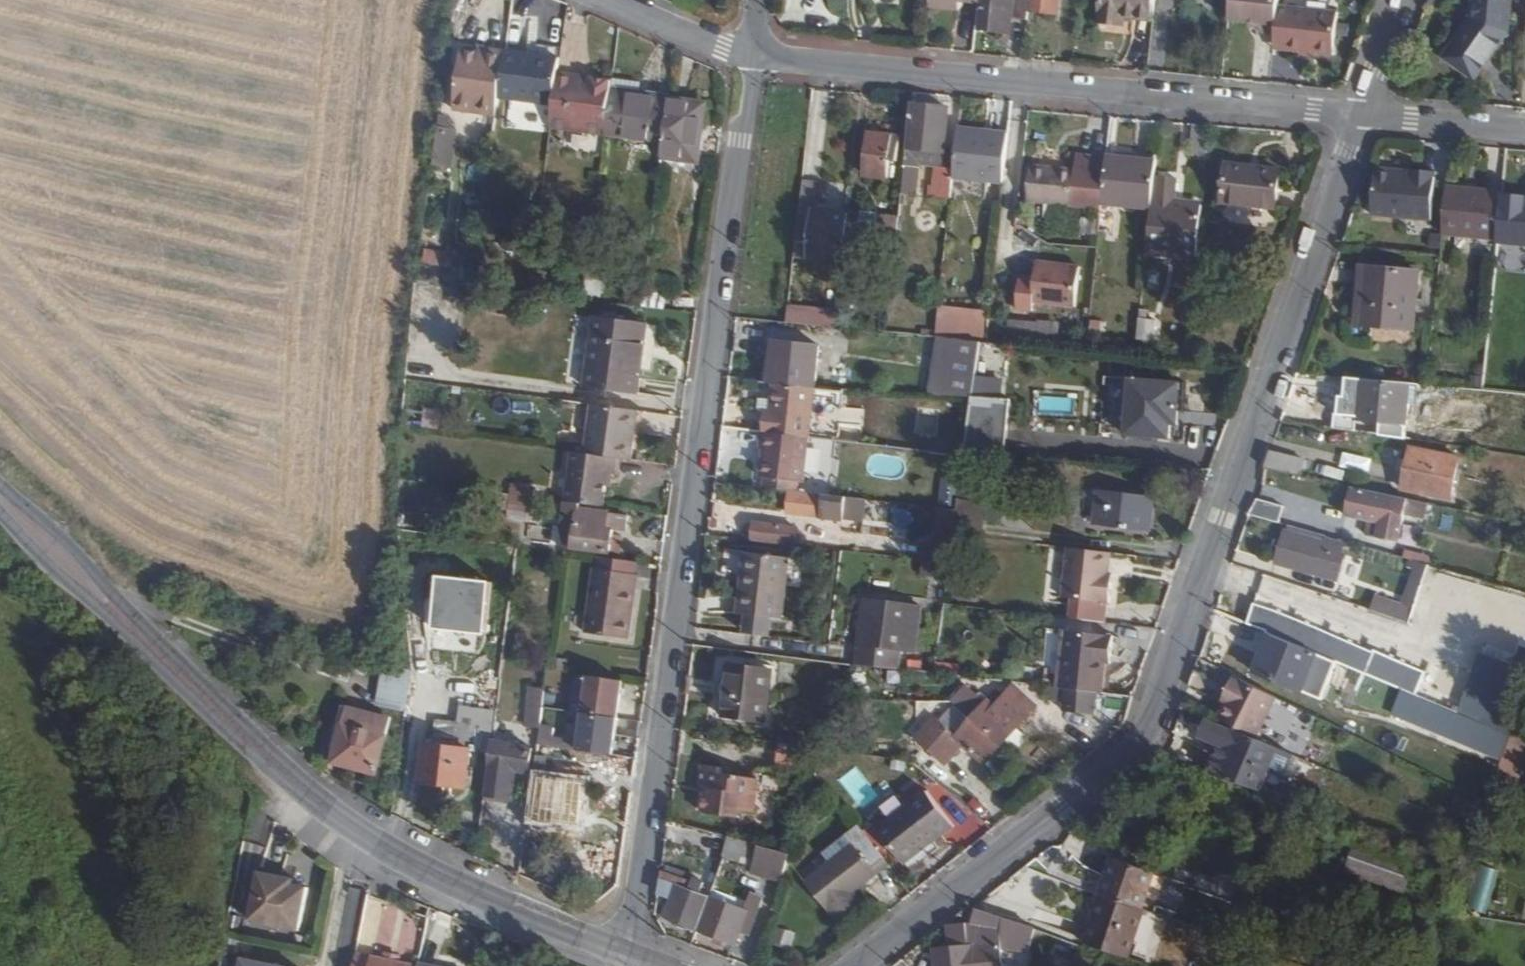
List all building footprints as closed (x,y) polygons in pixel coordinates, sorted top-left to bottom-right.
[(1029,0),(982,0),(979,28),(999,30),(999,39),(1009,40),(1011,16),(1026,19),(1027,9),(1029,0)] [(1057,0),(1029,0),(1027,9),(1056,13),(1057,0)] [(1150,0),(1101,0),(1098,22),(1124,25),(1125,15),(1149,18),(1150,0)] [(1278,6),(1279,0),(1231,0),(1229,19),(1259,22),(1259,27),(1258,31),(1275,33),(1278,6)] [(1509,32),(1512,0),(1473,0),(1471,19),(1444,57),(1475,80),(1509,32)] [(1288,45),(1288,50),(1300,51),(1325,54),(1326,44),(1327,39),(1330,12),(1278,6),(1275,33),(1274,43),(1288,45)] [(1338,12),(1330,12),(1327,39),(1326,44),(1325,54),(1333,55),(1338,12)] [(500,96),(507,48),(488,45),(488,50),(463,47),(454,106),(498,113),(500,96)] [(558,76),(561,55),(507,48),(500,96),(555,103),(558,76)] [(614,83),(615,77),(594,74),(593,81),(558,76),(555,103),(552,124),(587,128),(588,122),(608,125),(614,83)] [(665,139),(671,98),(632,92),(633,85),(614,83),(608,125),(607,131),(665,139)] [(699,158),(706,100),(671,94),(671,98),(665,139),(663,153),(699,158)] [(945,145),(950,105),(913,101),(908,141),(945,145)] [(455,158),(459,127),(453,126),(449,115),(441,114),(435,162),(443,163),(443,157),(455,158)] [(895,157),(898,131),(872,128),(866,172),(885,174),(887,157),(895,157)] [(1004,181),(1009,130),(991,128),(990,134),(959,130),(954,175),(1004,181)] [(1102,202),(1107,155),(1077,152),(1075,168),(1031,164),(1027,198),(1102,206),(1102,202)] [(1121,205),(1130,156),(1107,152),(1107,155),(1102,202),(1121,205)] [(1151,210),(1155,177),(1157,160),(1130,156),(1121,205),(1151,210)] [(1225,163),(1221,205),(1275,210),(1279,169),(1225,163)] [(1431,220),(1435,172),(1410,169),(1410,174),(1393,173),(1390,169),(1380,168),(1375,172),(1371,214),(1431,220)] [(1178,179),(1155,177),(1151,210),(1146,254),(1196,258),(1202,202),(1176,201),(1176,198),(1178,179)] [(1446,187),(1444,208),(1442,235),(1497,240),(1501,191),(1446,187)] [(848,231),(850,210),(801,205),(796,251),(838,256),(838,267),(844,268),(848,231)] [(875,242),(879,209),(851,206),(850,210),(848,231),(860,232),(860,241),(875,242)] [(426,249),(426,265),(457,267),(458,251),(426,249)] [(1076,304),(1080,263),(1037,259),(1037,276),(1020,275),(1018,307),(1032,308),(1033,300),(1076,304)] [(1360,266),(1354,325),(1413,330),(1419,272),(1360,266)] [(666,306),(669,284),(646,281),(643,303),(666,306)] [(831,326),(832,308),(783,306),(783,324),(831,326)] [(935,306),(934,330),(983,331),(984,307),(935,306)] [(641,391),(649,318),(596,311),(585,384),(641,391)] [(1137,340),(1151,341),(1152,342),(1154,319),(1139,318),(1137,339),(1137,340)] [(1037,343),(1039,323),(1011,320),(1009,340),(1037,343)] [(971,393),(980,337),(948,334),(939,392),(971,393)] [(1000,395),(1008,340),(980,337),(971,393),(1000,395)] [(816,386),(821,344),(776,338),(772,371),(765,370),(764,379),(775,381),(816,386)] [(1150,350),(1151,341),(1137,340),(1136,349),(1150,350)] [(1176,383),(1128,378),(1123,435),(1171,439),(1176,383)] [(1359,379),(1354,419),(1406,425),(1411,384),(1359,379)] [(810,433),(816,386),(775,381),(773,407),(765,407),(764,427),(810,433)] [(1005,455),(1013,396),(1000,395),(971,393),(963,452),(1005,455)] [(632,457),(639,406),(593,400),(586,450),(618,455),(632,457)] [(839,405),(837,419),(863,423),(865,409),(839,405)] [(1477,423),(1488,424),(1489,409),(1479,408),(1477,423)] [(839,423),(837,438),(859,440),(861,425),(839,423)] [(805,477),(810,433),(764,427),(762,427),(760,444),(764,445),(760,472),(805,477)] [(1412,447),(1409,461),(1399,458),(1397,469),(1407,471),(1403,489),(1451,498),(1459,457),(1412,447)] [(616,471),(618,455),(586,450),(573,449),(566,498),(584,500),(605,503),(609,471),(616,471)] [(1271,451),(1265,468),(1301,476),(1304,459),(1271,451)] [(844,515),(846,492),(792,486),(790,509),(844,515)] [(1351,487),(1345,517),(1379,524),(1376,538),(1399,542),(1407,499),(1351,487)] [(535,509),(536,494),(499,488),(497,504),(535,509)] [(1097,490),(1093,525),(1148,532),(1153,496),(1097,490)] [(615,530),(618,508),(583,503),(584,500),(566,498),(561,541),(621,550),(623,531),(615,530)] [(1256,500),(1249,515),(1272,521),(1277,505),(1256,500)] [(979,534),(981,515),(957,511),(955,531),(979,534)] [(784,539),(786,521),(753,517),(751,535),(784,539)] [(529,544),(550,542),(549,525),(528,527),(529,544)] [(1286,525),(1284,531),(1324,541),(1326,536),(1286,525)] [(1324,541),(1284,531),(1275,564),(1338,582),(1347,552),(1344,551),(1347,542),(1326,536),(1324,541)] [(1109,578),(1109,573),(1112,552),(1067,548),(1061,598),(1109,603),(1112,579),(1109,578)] [(783,616),(791,553),(752,549),(748,578),(741,578),(737,611),(749,612),(747,629),(770,631),(772,615),(783,616)] [(951,565),(952,560),(924,556),(923,562),(951,565)] [(1420,563),(1405,605),(1414,608),(1421,586),(1429,565),(1420,563)] [(630,636),(638,570),(595,564),(586,630),(630,636)] [(440,632),(494,634),(496,581),(443,578),(440,632)] [(1421,586),(1414,608),(1408,624),(1422,629),(1435,590),(1421,586)] [(1259,593),(1255,603),(1285,615),(1289,605),(1259,593)] [(1414,608),(1405,605),(1375,594),(1369,611),(1408,624),(1414,608)] [(909,647),(917,602),(866,595),(858,660),(897,664),(899,646),(909,647)] [(921,603),(917,602),(909,647),(915,648),(921,603)] [(1247,625),(1269,634),(1317,654),(1402,689),(1416,695),(1424,676),(1255,605),(1247,625)] [(1107,659),(1111,660),(1113,636),(1065,630),(1059,688),(1066,688),(1103,692),(1106,665),(1107,659)] [(1317,654),(1269,634),(1253,674),(1301,693),(1317,654)] [(1496,729),(1510,735),(1513,728),(1524,692),(1524,647),(1520,646),(1514,664),(1479,652),(1458,713),(1496,729)] [(767,716),(773,667),(726,660),(719,709),(767,716)] [(907,660),(906,670),(921,672),(922,661),(907,660)] [(388,665),(377,700),(406,709),(417,674),(388,665)] [(622,755),(631,681),(591,676),(582,750),(622,755)] [(1234,676),(1220,702),(1224,705),(1217,718),(1257,738),(1277,698),(1234,676)] [(541,724),(546,686),(532,684),(527,722),(541,724)] [(984,764),(1016,728),(1033,709),(1009,687),(995,704),(989,699),(982,707),(956,736),(932,714),(912,736),(945,768),(963,748),(983,766),(984,764)] [(1063,711),(1093,714),(1096,692),(1066,688),(1063,711)] [(1510,735),(1496,729),(1416,695),(1402,689),(1392,714),(1502,759),(1510,735)] [(954,700),(973,717),(982,707),(963,691),(954,700)] [(379,762),(387,726),(343,715),(333,748),(379,762)] [(479,747),(482,722),(437,717),(435,740),(427,740),(422,778),(468,783),(471,746),(479,747)] [(1202,738),(1209,741),(1217,745),(1214,753),(1205,772),(1260,791),(1268,771),(1283,778),(1293,755),(1210,720),(1202,738)] [(1027,738),(1016,728),(984,764),(996,774),(1027,738)] [(1504,792),(1515,795),(1524,762),(1524,732),(1513,728),(1510,735),(1502,759),(1492,788),(1504,792)] [(531,769),(534,744),(493,739),(486,792),(513,796),(517,767),(531,769)] [(1205,749),(1214,753),(1217,745),(1209,741),(1205,749)] [(755,806),(759,773),(722,767),(723,761),(703,758),(699,781),(707,782),(703,806),(730,810),(730,802),(755,806)] [(579,822),(586,763),(557,759),(554,776),(539,774),(534,816),(579,822)] [(877,831),(903,865),(954,827),(926,790),(904,807),(896,796),(881,808),(877,831)] [(847,888),(871,869),(874,847),(857,825),(845,835),(853,844),(804,882),(834,920),(859,900),(847,888)] [(720,859),(747,861),(749,841),(722,839),(720,859)] [(1356,844),(1346,871),(1403,892),(1413,864),(1356,844)] [(744,873),(776,883),(785,856),(753,845),(744,873)] [(872,869),(876,874),(888,864),(874,847),(871,869),(872,869)] [(1111,859),(1099,895),(1143,910),(1155,874),(1111,859)] [(1485,914),(1497,870),(1476,865),(1464,909),(1485,914)] [(752,932),(766,893),(752,887),(744,906),(699,889),(704,877),(695,874),(692,880),(664,868),(660,877),(659,888),(673,894),(664,913),(737,942),(742,928),(752,932)] [(300,930),(309,887),(294,884),(295,878),(261,871),(251,920),(300,930)] [(1099,895),(1082,943),(1126,958),(1143,910),(1099,895)] [(1029,946),(1034,930),(975,910),(970,926),(1029,946)] [(788,946),(795,927),(779,922),(772,941),(788,946)] [(934,948),(936,965),(1002,965),(1000,943),(967,946),(966,924),(947,926),(949,947),(934,948)] [(416,963),(374,953),(372,965),(415,965),(416,963)] [(421,957),(419,965),(460,965),(421,957)]
